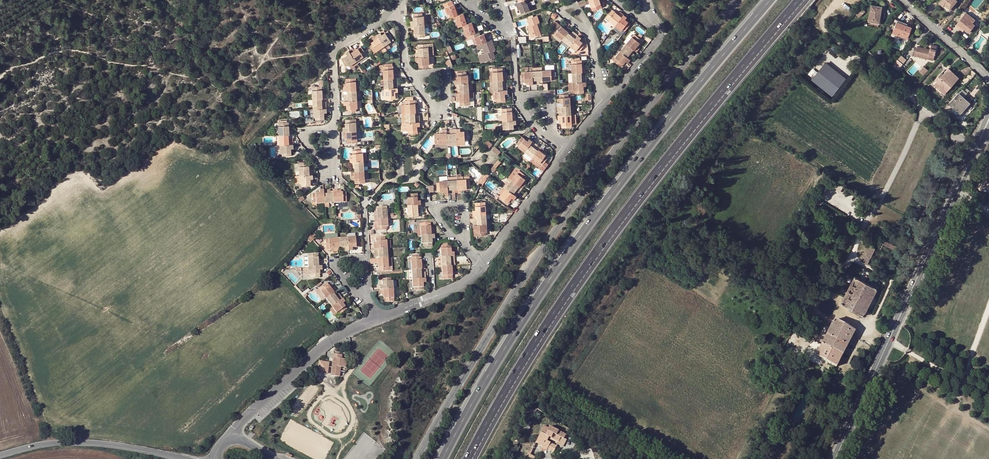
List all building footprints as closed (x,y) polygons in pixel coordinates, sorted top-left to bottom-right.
[(450,13),(451,17),(452,17),(454,16),(457,15),(455,8),(457,7),(455,3),(453,4),(452,0),(444,3),(448,14),(450,13)] [(528,0),(524,0),(520,1),(519,2),(517,2),(519,9),(520,9),(521,13),(529,10),(527,3),(529,2),(528,0)] [(592,10),(602,7),(599,0),(600,0),(589,0),(592,10)] [(944,6),(945,5),(950,9),(957,1),(956,0),(941,0),(939,3),(944,6)] [(945,5),(944,6),(950,12),(958,2),(957,1),(950,9),(945,5)] [(881,7),(871,5),(869,19),(867,19),(867,22),(868,22),(867,25),(878,27),(881,7)] [(620,19),(624,14),(620,12),(618,14),(612,9),(606,17),(615,25),(620,19)] [(420,24),(425,24),(424,16),(423,16),(422,13),(414,14),(414,21),(411,21),(412,25),(420,24)] [(463,13),(459,14),(458,15),(457,15),(454,16),(458,26),(458,27),(460,26),(463,25),(467,24),(468,23),(467,20),(465,20),(463,13)] [(627,17),(624,14),(620,19),(615,25),(622,30),(623,28),(625,31),(631,24),(625,19),(627,17)] [(528,27),(530,33),(532,33),(533,37),(541,34),(537,24),(540,22),(537,15),(528,19),(530,26),(528,27)] [(963,16),(957,24),(964,29),(969,32),(974,25),(963,16)] [(554,29),(559,24),(555,21),(550,26),(554,29)] [(466,36),(468,36),(470,35),(477,32),(476,29),(474,29),(472,22),(471,22),(468,23),(467,24),(463,25),(466,36)] [(911,28),(906,25),(905,26),(896,22),(892,33),(907,39),(911,28)] [(425,36),(425,24),(420,24),(412,25),(412,29),(413,29),(415,29),(415,32),(416,37),(425,36)] [(569,30),(570,29),(567,26),(566,27),(565,28),(562,26),(559,24),(554,29),(552,31),(556,34),(562,39),(565,35),(568,32),(569,30)] [(615,25),(613,28),(622,35),(625,31),(623,28),(622,30),(615,25)] [(377,34),(385,45),(391,41),(391,40),(393,38),(388,31),(382,35),(381,32),(377,34)] [(479,44),(482,43),(486,41),(488,40),(487,37),(485,37),(484,34),(480,35),(479,31),(477,32),(470,35),(468,36),(469,39),(472,38),(476,37),(479,44)] [(564,41),(570,45),(571,44),(578,35),(573,31),(571,32),(570,34),(568,32),(565,35),(562,39),(564,41)] [(381,48),(385,45),(377,34),(374,36),(374,37),(375,39),(373,41),(369,43),(374,52),(381,48)] [(634,34),(626,43),(631,48),(633,49),(635,51),(636,52),(639,48),(638,48),(637,47),(639,45),(642,40),(634,34)] [(571,44),(570,45),(576,50),(577,49),(579,51),(585,44),(580,40),(581,38),(578,35),(571,44)] [(495,49),(491,39),(488,40),(486,41),(482,43),(483,47),(485,53),(484,54),(486,60),(486,61),(495,58),(492,50),(495,49)] [(626,43),(620,51),(630,59),(634,54),(633,53),(631,52),(633,49),(631,48),(626,43)] [(427,56),(429,56),(428,44),(419,44),(419,49),(419,51),(416,52),(416,57),(427,56)] [(936,46),(931,45),(930,50),(917,47),(917,48),(914,47),(912,55),(914,56),(915,55),(928,58),(928,56),(934,57),(936,46)] [(352,48),(349,50),(351,53),(356,61),(366,54),(361,46),(356,49),(354,50),(353,48),(352,48)] [(351,53),(349,50),(346,52),(346,53),(347,54),(345,56),(341,58),(346,66),(349,64),(349,65),(356,61),(351,53)] [(630,59),(620,51),(615,57),(616,58),(614,60),(621,66),(626,61),(628,62),(630,59)] [(906,60),(901,55),(895,61),(900,66),(906,60)] [(430,64),(429,56),(427,56),(416,57),(416,61),(419,60),(420,67),(428,67),(428,64),(430,64)] [(572,71),(572,72),(581,72),(585,72),(585,67),(582,67),(582,59),(580,59),(572,60),(572,71)] [(380,72),(384,72),(383,66),(393,65),(393,64),(386,64),(386,65),(384,65),(381,65),(381,66),(380,66),(380,67),(380,72)] [(845,79),(825,64),(813,79),(833,94),(845,79)] [(384,72),(384,79),(388,78),(393,78),(395,78),(396,78),(397,78),(397,73),(396,73),(394,73),(394,70),(393,65),(383,66),(384,72)] [(503,80),(506,80),(506,75),(503,75),(503,72),(502,67),(492,68),(493,72),(493,81),(503,80)] [(948,69),(943,75),(937,81),(934,84),(944,94),(958,78),(948,69)] [(543,79),(543,83),(547,83),(547,80),(555,80),(554,70),(542,71),(543,79)] [(529,84),(533,84),(532,71),(524,71),(525,73),(522,73),(522,82),(526,82),(529,82),(529,84)] [(532,71),(533,84),(540,83),(540,82),(540,79),(543,79),(542,71),(537,71),(532,71)] [(455,79),(455,83),(469,82),(468,75),(466,75),(466,72),(457,72),(457,76),(458,79),(456,79),(455,79)] [(581,72),(572,72),(573,82),(586,81),(586,75),(582,75),(581,72)] [(349,91),(357,90),(356,78),(346,78),(346,83),(346,86),(344,87),(343,87),(343,91),(344,91),(348,91),(349,91)] [(388,78),(384,79),(384,84),(385,88),(389,88),(398,87),(397,81),(396,81),(394,81),(393,78),(388,78)] [(494,84),(494,90),(503,90),(507,90),(507,83),(503,83),(503,80),(493,81),(494,84)] [(586,81),(573,82),(573,90),(575,90),(575,93),(584,93),(583,86),(586,86),(586,81)] [(469,82),(455,83),(456,89),(460,89),(460,93),(469,92),(469,82)] [(312,99),(321,98),(324,98),(325,98),(325,94),(324,94),(322,94),(321,86),(319,86),(315,87),(311,87),(312,97),(312,99)] [(389,88),(385,88),(386,96),(387,96),(387,99),(396,98),(395,91),(398,91),(398,87),(389,88)] [(344,95),(344,101),(357,100),(357,90),(349,91),(348,91),(348,94),(344,95)] [(503,90),(494,90),(495,95),(495,98),(496,98),(497,101),(505,101),(505,96),(505,94),(508,93),(507,90),(503,90)] [(470,104),(469,92),(460,93),(456,93),(456,97),(460,97),(460,105),(470,104)] [(558,105),(571,104),(571,97),(569,97),(568,93),(559,94),(560,98),(560,101),(557,101),(558,105)] [(958,112),(968,101),(958,93),(949,103),(958,112)] [(322,101),(321,98),(312,99),(313,104),(313,106),(313,108),(322,108),(326,107),(326,101),(324,101),(322,101)] [(406,110),(406,113),(415,112),(419,112),(419,107),(416,107),(415,104),(415,99),(413,100),(407,100),(405,100),(405,104),(406,110)] [(357,100),(344,101),(345,104),(347,104),(347,107),(348,111),(356,111),(356,108),(358,108),(357,100)] [(969,103),(968,101),(958,112),(960,113),(969,103)] [(562,114),(571,114),(571,104),(558,105),(558,112),(562,112),(562,114)] [(327,112),(326,107),(322,108),(313,108),(313,116),(315,117),(316,119),(324,119),(324,115),(324,112),(327,112)] [(513,120),(516,120),(516,115),(515,115),(513,115),(512,113),(512,108),(502,109),(502,112),(503,121),(513,120)] [(417,122),(420,122),(419,115),(416,115),(415,112),(406,113),(406,118),(407,123),(417,122)] [(572,123),(571,114),(562,114),(558,115),(558,119),(561,120),(562,123),(562,127),(572,127),(572,123)] [(343,127),(344,131),(357,130),(356,122),(355,122),(354,119),(346,119),(346,124),(346,127),(343,127)] [(516,124),(516,120),(513,120),(503,121),(504,129),(505,129),(505,132),(514,131),(514,124),(516,124)] [(288,134),(292,134),(292,130),(291,130),(288,130),(288,126),(288,122),(278,123),(279,135),(286,134),(288,134)] [(420,125),(420,122),(417,122),(407,123),(407,130),(409,130),(409,133),(418,132),(418,130),(417,125),(420,125)] [(460,128),(456,129),(457,142),(465,141),(465,139),(468,139),(467,131),(461,131),(460,128)] [(447,131),(447,129),(442,130),(442,133),(440,133),(435,133),(435,143),(448,142),(447,133),(447,131)] [(456,129),(450,129),(450,131),(450,133),(447,133),(448,142),(451,142),(457,142),(456,129)] [(357,130),(344,131),(344,135),(347,135),(348,143),(358,142),(357,139),(357,133),(357,130)] [(279,142),(280,145),(293,144),(292,137),(288,137),(288,134),(286,134),(279,135),(279,142)] [(527,141),(522,136),(517,143),(520,145),(518,147),(525,151),(531,144),(533,141),(529,139),(527,141)] [(488,140),(484,144),(489,148),(492,144),(488,140)] [(538,145),(533,141),(531,144),(525,151),(527,153),(533,157),(534,155),(538,150),(535,148),(538,145)] [(293,144),(280,145),(280,152),(282,152),(282,155),(291,155),(291,147),(293,147),(293,144)] [(501,152),(495,147),(492,151),(498,155),(501,152)] [(540,147),(538,150),(534,155),(533,157),(543,164),(549,157),(544,154),(542,152),(544,150),(544,149),(540,147)] [(361,160),(364,160),(363,153),(362,153),(361,149),(353,150),(353,154),(353,158),(351,158),(351,161),(361,160)] [(533,157),(525,151),(523,154),(530,160),(533,157)] [(543,164),(533,157),(530,160),(534,163),(543,171),(546,167),(543,164)] [(364,163),(364,160),(361,160),(351,161),(351,168),(355,168),(355,171),(364,170),(364,163)] [(499,160),(493,166),(496,168),(502,162),(499,160)] [(308,175),(312,174),(312,170),(309,170),(309,167),(308,162),(298,163),(299,171),(299,175),(308,175)] [(517,167),(509,178),(512,180),(519,170),(520,169),(517,167)] [(355,171),(351,171),(352,175),(355,175),(355,178),(355,183),(365,182),(365,179),(364,174),(364,170),(355,171)] [(521,187),(522,188),(525,184),(523,183),(524,180),(527,176),(519,170),(512,180),(519,186),(521,187)] [(313,178),(312,174),(308,175),(299,175),(300,183),(301,183),(301,186),(310,185),(310,181),(310,178),(313,178)] [(448,180),(449,193),(452,193),(455,193),(455,191),(455,189),(458,188),(457,179),(448,180)] [(457,179),(458,188),(458,191),(458,192),(463,192),(463,189),(470,189),(469,179),(457,179)] [(444,191),(445,193),(449,193),(448,180),(440,180),(440,182),(437,182),(437,191),(444,191)] [(510,183),(506,188),(517,196),(520,191),(517,188),(519,186),(512,180),(510,183)] [(517,196),(506,188),(503,191),(501,194),(503,195),(501,198),(507,203),(512,197),(514,199),(517,196)] [(337,189),(333,189),(333,190),(333,194),(334,202),(346,201),(345,192),(341,192),(338,192),(337,189)] [(316,204),(324,203),(323,190),(319,191),(319,193),(316,193),(312,194),(313,202),(316,202),(316,204)] [(323,190),(324,203),(328,203),(331,203),(334,202),(333,194),(330,194),(330,191),(330,190),(323,190)] [(407,196),(408,204),(421,203),(421,199),(418,199),(418,193),(409,193),(409,196),(407,196)] [(473,210),(473,215),(475,215),(477,215),(481,215),(486,214),(486,209),(485,202),(476,202),(476,210),(473,210)] [(421,203),(408,204),(409,216),(419,216),(418,208),(421,207),(421,203)] [(379,219),(387,219),(386,206),(376,207),(377,214),(374,215),(374,219),(379,219)] [(513,213),(510,213),(506,219),(505,218),(503,221),(506,222),(513,213)] [(474,223),(474,224),(487,224),(486,217),(486,214),(481,215),(477,215),(477,218),(475,218),(473,218),(474,221),(474,223)] [(387,222),(387,219),(379,219),(374,219),(374,223),(377,222),(377,230),(386,229),(386,227),(388,226),(387,222)] [(420,227),(420,236),(434,234),(433,230),(430,230),(430,227),(430,222),(420,223),(420,227)] [(319,225),(317,224),(310,233),(312,234),(319,225)] [(487,224),(474,224),(474,228),(477,228),(477,235),(486,235),(485,232),(487,231),(487,227),(487,224)] [(434,234),(420,236),(421,243),(423,243),(423,246),(432,246),(432,239),(434,239),(434,234)] [(874,240),(895,250),(896,246),(876,236),(874,240)] [(340,238),(337,238),(338,247),(341,247),(342,251),(348,251),(347,237),(340,238)] [(355,237),(347,237),(348,251),(352,250),(352,247),(359,247),(358,239),(355,239),(355,237)] [(373,245),(374,250),(387,249),(387,247),(386,240),(384,240),(384,237),(376,238),(376,245),(374,245),(373,245)] [(338,247),(337,238),(325,239),(326,249),(331,249),(334,249),(334,252),(338,251),(338,247)] [(440,250),(441,257),(454,256),(454,253),(451,253),(450,245),(442,246),(442,249),(440,250)] [(875,249),(871,247),(863,262),(867,264),(875,249)] [(374,259),(387,258),(387,257),(387,249),(374,250),(374,255),(378,255),(378,259),(374,259)] [(315,267),(321,266),(321,261),(320,261),(318,261),(317,259),(317,254),(308,255),(308,267),(315,267)] [(441,257),(441,267),(450,266),(450,263),(454,262),(454,256),(441,257)] [(421,262),(420,257),(411,257),(412,270),(420,269),(423,269),(424,269),(424,264),(423,264),(421,264),(421,262)] [(387,258),(374,259),(374,263),(377,263),(378,271),(388,270),(387,258)] [(321,270),(321,266),(315,267),(308,267),(309,275),(311,275),(311,278),(319,277),(319,270),(321,270)] [(450,266),(441,267),(442,271),(442,279),(452,278),(452,271),(455,271),(454,266),(450,266)] [(420,269),(412,270),(412,274),(412,280),(414,280),(425,279),(424,272),(423,272),(421,272),(420,269)] [(877,288),(855,277),(841,303),(863,316),(877,288)] [(379,285),(380,290),(393,289),(392,281),(391,281),(391,278),(382,278),(382,285),(379,285)] [(414,280),(412,280),(413,287),(414,287),(414,290),(423,289),(423,282),(425,282),(425,279),(414,280)] [(333,293),(337,291),(334,288),(333,288),(331,289),(329,287),(327,283),(319,289),(324,297),(326,299),(333,293)] [(295,285),(294,287),(296,289),(299,292),(303,296),(304,295),(310,290),(308,288),(302,292),(295,285)] [(324,297),(319,289),(315,292),(321,299),(324,297)] [(393,289),(380,290),(380,294),(381,294),(383,294),(383,297),(384,302),(393,301),(393,297),(393,289)] [(333,293),(326,299),(330,304),(331,306),(337,302),(342,298),(339,293),(335,296),(333,293)] [(337,302),(331,306),(336,312),(338,311),(340,314),(346,309),(344,306),(342,303),(345,301),(342,298),(337,302)] [(855,331),(834,320),(832,324),(828,331),(816,356),(837,367),(855,331)] [(342,356),(332,354),(331,358),(333,359),(330,376),(338,377),(340,368),(345,368),(346,360),(341,360),(342,356)] [(328,364),(319,362),(317,373),(326,375),(328,364)] [(557,445),(548,441),(549,438),(550,437),(559,442),(558,443),(558,444),(563,447),(567,439),(565,438),(566,435),(550,426),(546,435),(541,433),(536,443),(543,446),(542,448),(547,450),(548,449),(553,452),(557,445)]
